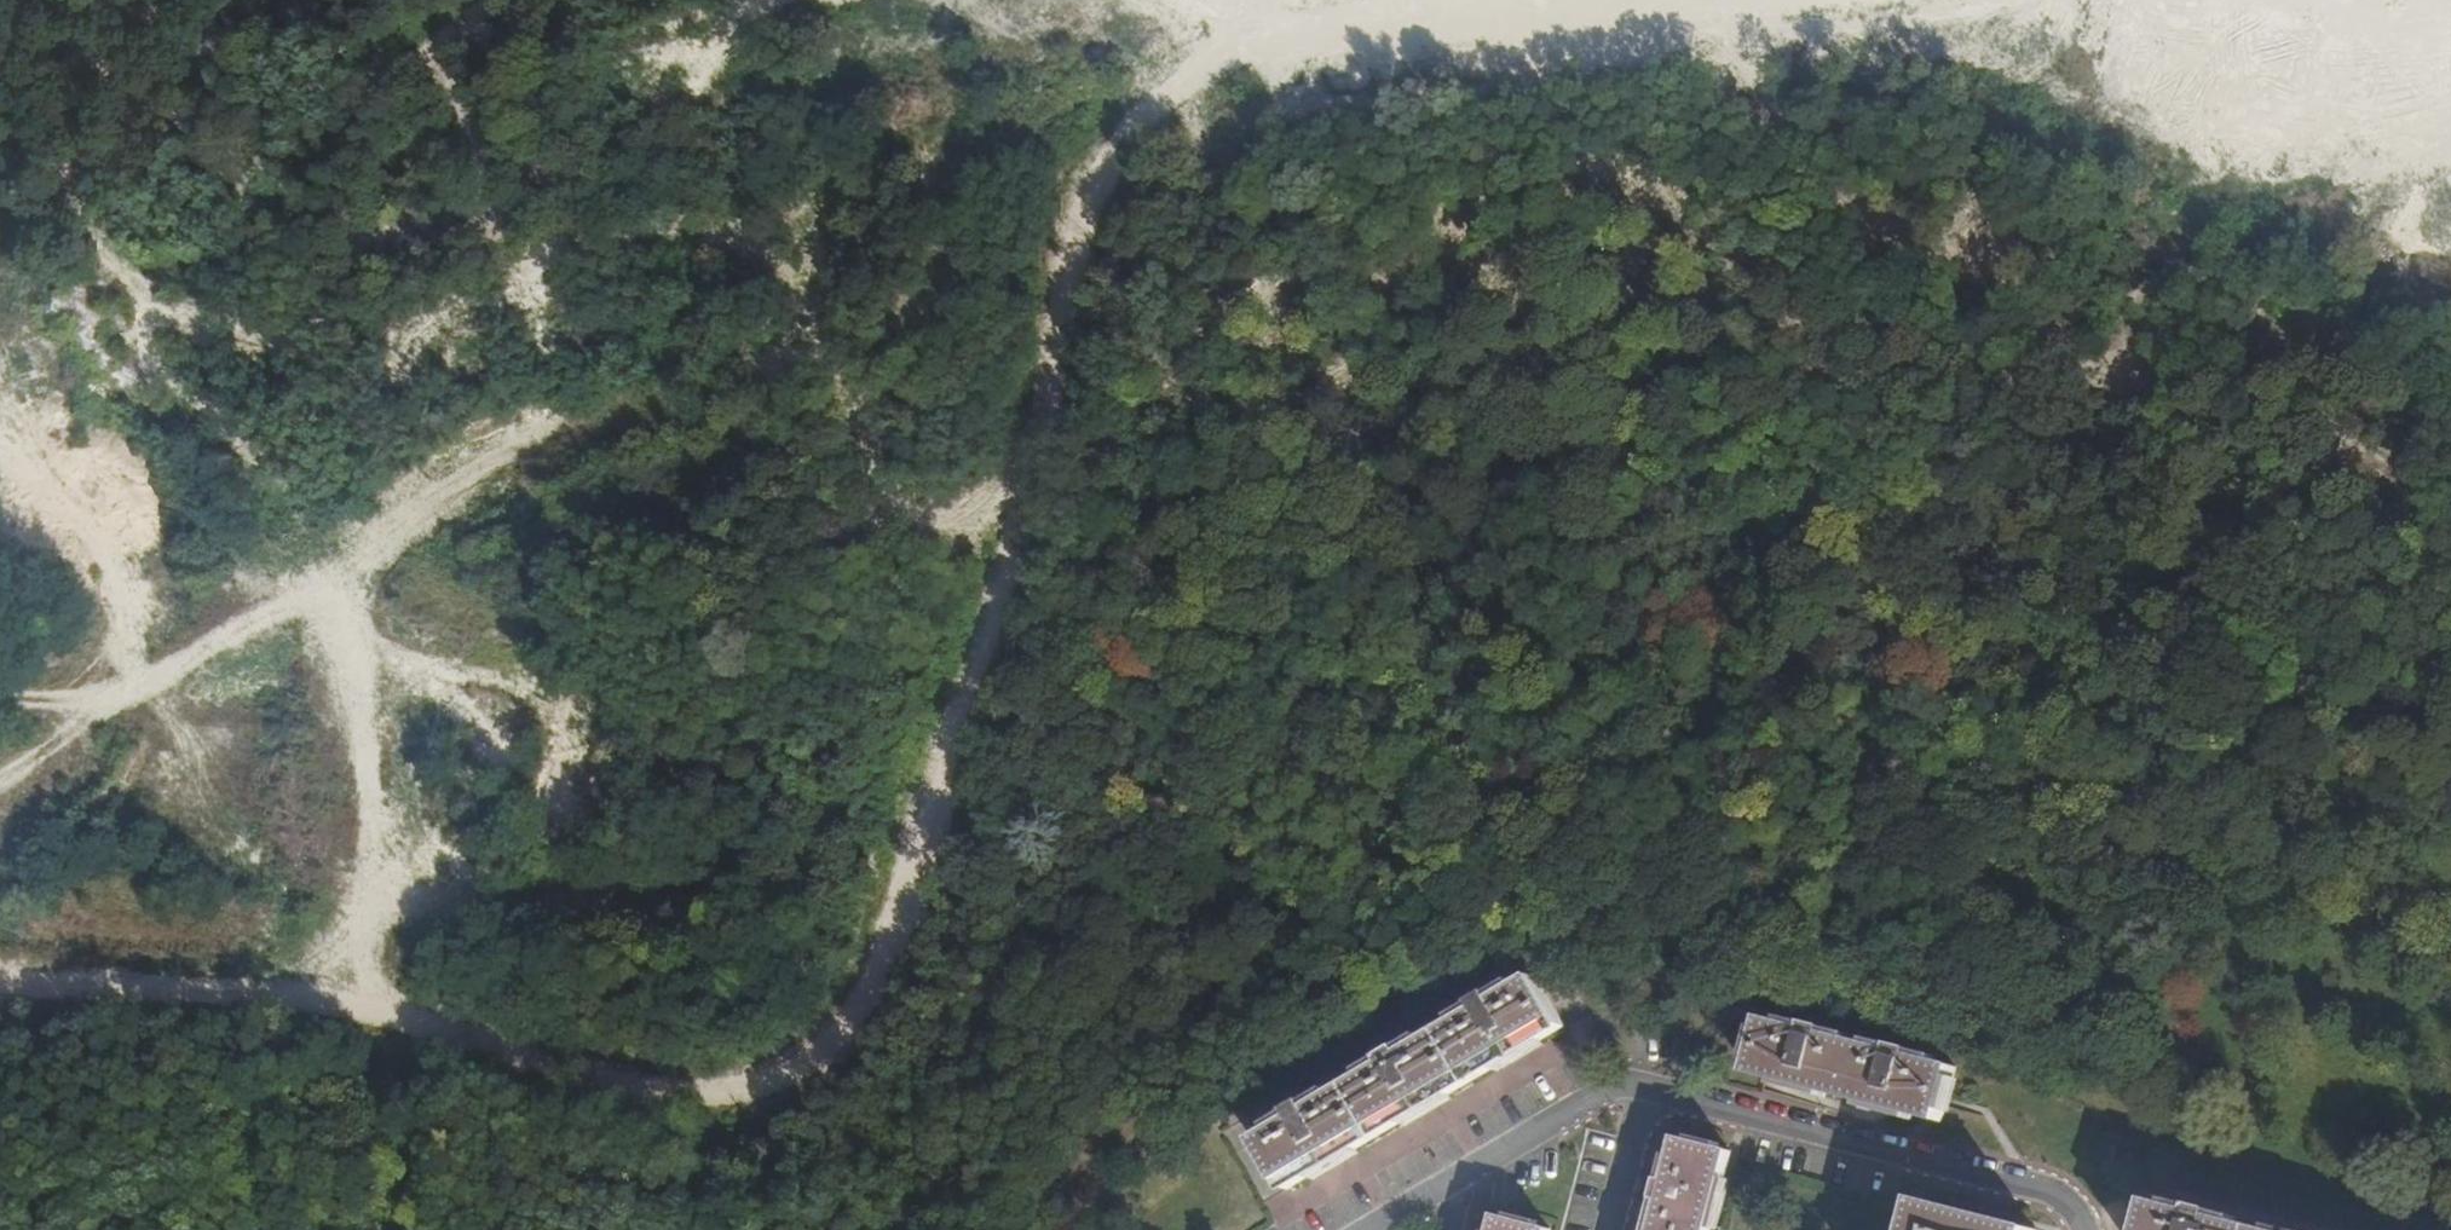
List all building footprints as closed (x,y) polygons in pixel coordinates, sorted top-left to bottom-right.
[(1566,1030),(1537,978),(1259,1141),(1289,1193),(1566,1030)] [(1942,1123),(1956,1067),(1763,1019),(1749,1074),(1942,1123)] [(1733,1151),(1678,1138),(1654,1229),(1713,1229),(1733,1151)] [(1920,1200),(1913,1229),(2035,1229),(1920,1200)] [(2217,1225),(2219,1218),(2201,1214),(2199,1221),(2148,1208),(2143,1229),(2236,1229),(2217,1225)] [(1497,1216),(1494,1229),(1552,1229),(1497,1216)]
